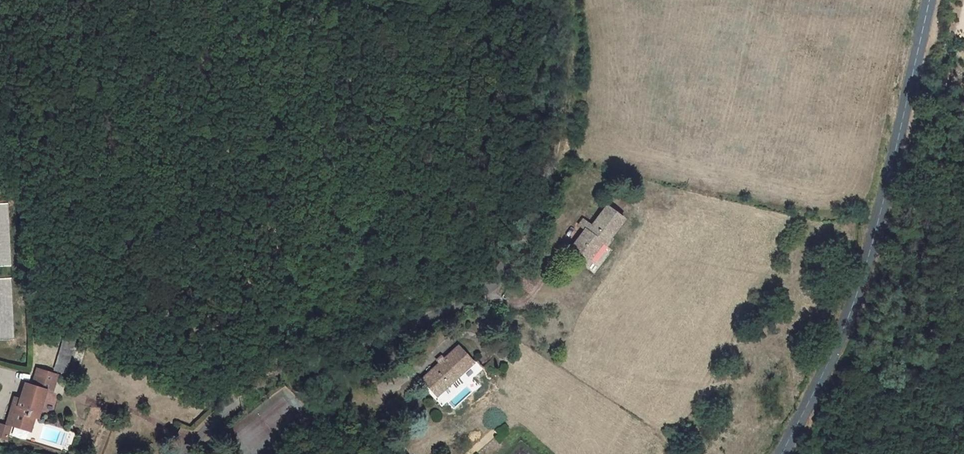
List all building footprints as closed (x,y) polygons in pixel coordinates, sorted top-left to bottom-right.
[(603,199),(590,214),(581,223),(579,220),(565,236),(582,250),(601,229),(603,232),(620,213),(603,199)] [(581,223),(590,214),(580,205),(572,215),(579,220),(581,223)] [(10,268),(6,206),(0,207),(0,269),(10,268)] [(512,276),(520,264),(515,261),(507,273),(512,276)] [(532,273),(520,264),(512,276),(525,285),(532,273)] [(16,344),(12,282),(0,282),(0,344),(16,344)] [(56,377),(65,381),(78,346),(69,342),(56,377)] [(51,363),(50,346),(40,347),(42,364),(51,363)] [(401,400),(407,405),(410,402),(419,410),(433,396),(442,404),(463,382),(453,374),(450,377),(435,363),(401,400)] [(58,385),(38,377),(32,394),(25,391),(20,405),(14,403),(4,429),(14,432),(14,430),(28,436),(31,427),(35,429),(46,400),(51,402),(58,385)] [(416,414),(419,410),(410,402),(407,405),(416,414)] [(67,445),(63,453),(71,453),(74,447),(67,445)]
